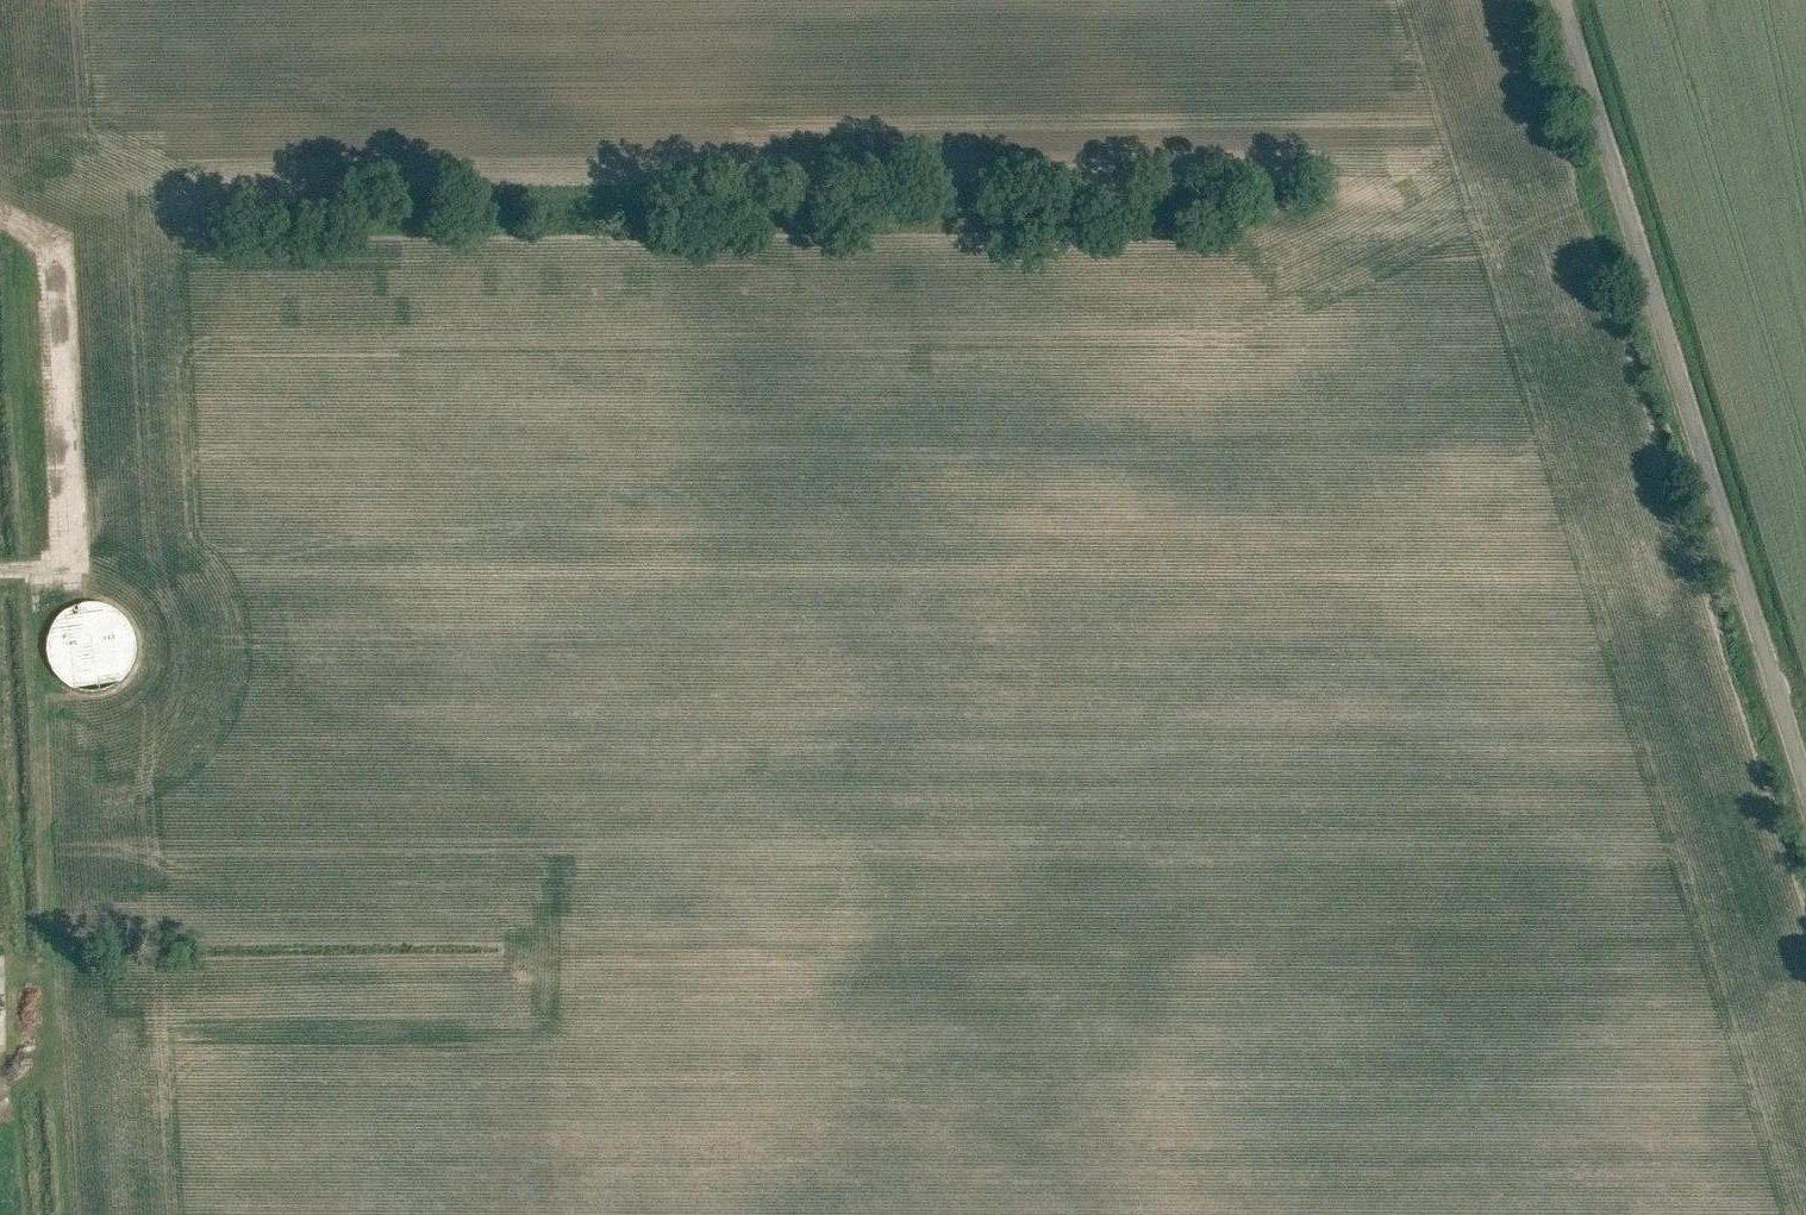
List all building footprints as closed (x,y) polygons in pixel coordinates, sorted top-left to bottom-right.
[(97,606),(90,605),(82,606),(75,608),(68,611),(62,615),(57,620),(52,627),(49,634),(47,641),(46,648),(47,656),(49,663),(52,670),(57,676),(62,682),(68,686),(75,689),(82,691),(90,692),(97,691),(105,689),(112,686),(118,682),(123,676),(128,670),(131,663),(133,656),(133,648),(133,641),(131,634),(128,627),(123,620),(118,615),(112,611),(105,608),(97,606)]
